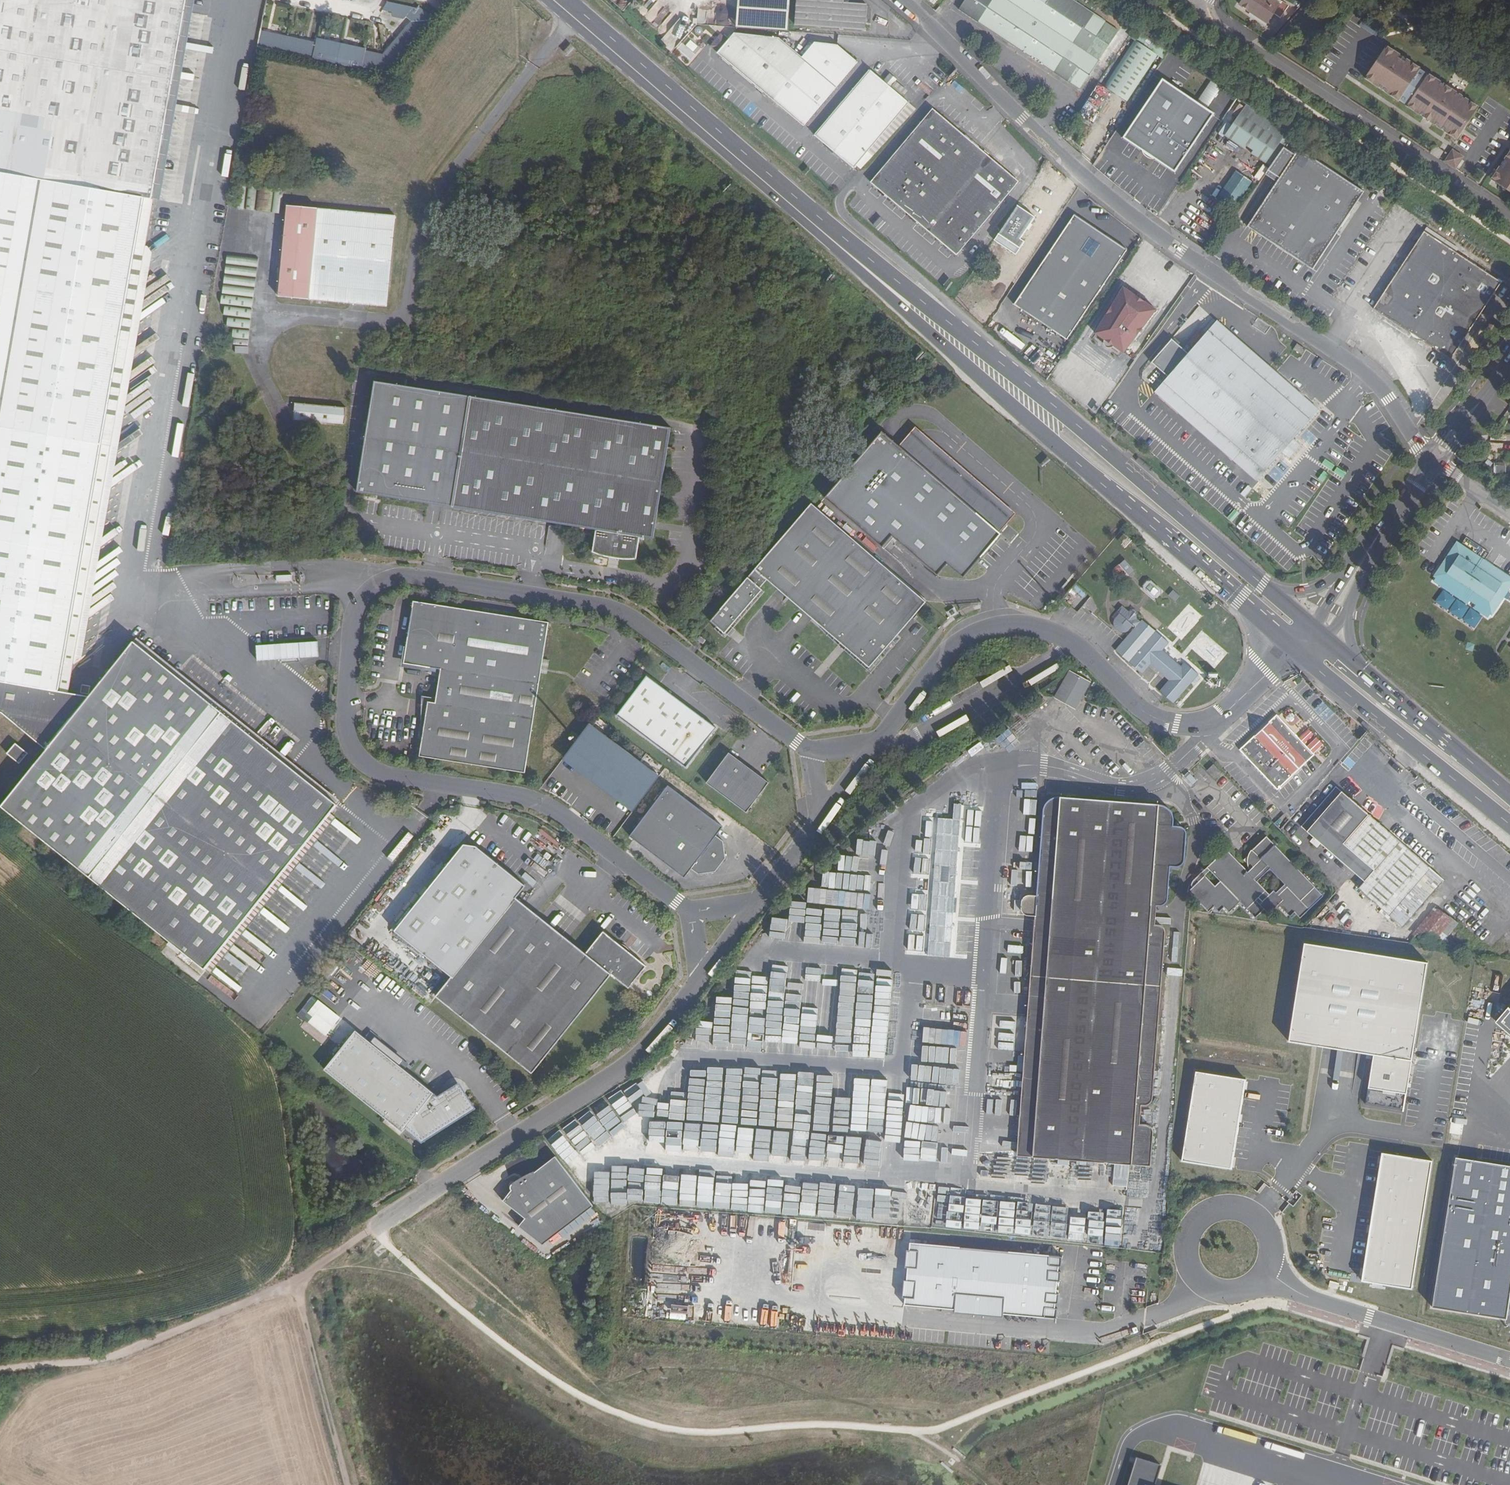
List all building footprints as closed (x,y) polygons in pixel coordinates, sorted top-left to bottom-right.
[(200,0),(0,0),(0,164),(157,193),(167,193),(200,0)] [(622,8),(628,0),(617,0),(615,3),(622,8)] [(672,12),(657,0),(654,4),(649,0),(637,0),(642,4),(637,11),(657,29),(672,12)] [(737,27),(787,31),(789,0),(739,0),(737,27)] [(796,25),(865,29),(866,5),(844,3),(844,0),(798,0),(796,25)] [(1080,90),(1124,23),(1116,18),(1112,25),(1074,0),(965,0),(959,10),(1080,90)] [(1267,23),(1274,13),(1280,18),(1288,6),(1280,0),(1241,0),(1239,4),(1267,23)] [(388,76),(435,19),(419,5),(417,7),(388,1),(382,9),(391,11),(392,16),(404,19),(406,17),(412,21),(383,53),(367,50),(368,48),(317,38),(316,42),(261,30),(257,46),(388,76)] [(1168,50),(1135,28),(1129,36),(1135,40),(1158,55),(1163,58),(1168,50)] [(717,53),(804,126),(857,63),(836,45),(815,42),(802,57),(779,38),(734,33),(717,53)] [(676,48),(688,60),(701,47),(689,35),(676,48)] [(1127,101),(1158,55),(1135,40),(1104,86),(1127,101)] [(1406,104),(1456,138),(1477,106),(1427,72),(1426,73),(1419,68),(1419,67),(1386,45),(1365,76),(1398,99),(1399,97),(1407,103),(1406,104)] [(883,81),(870,69),(814,135),(854,168),(909,102),(891,87),(883,81)] [(890,73),(883,81),(891,87),(897,79),(890,73)] [(1164,79),(1126,134),(1145,147),(1157,156),(1176,169),(1214,113),(1164,79)] [(1211,102),(1220,86),(1209,80),(1200,96),(1211,102)] [(1101,85),(1077,106),(1087,118),(1111,96),(1101,85)] [(1019,182),(933,108),(870,182),(956,255),(1019,182)] [(1283,138),(1242,110),(1225,135),(1265,163),(1283,138)] [(1145,147),(1126,134),(1124,136),(1143,150),(1145,147)] [(1210,153),(1219,142),(1214,138),(1205,149),(1210,153)] [(1283,138),(1265,163),(1271,166),(1283,148),(1288,141),(1283,138)] [(1268,169),(1279,177),(1294,156),(1283,148),(1271,166),(1268,169)] [(1313,269),(1363,192),(1298,149),(1294,156),(1279,177),(1247,226),(1313,269)] [(1445,160),(1455,167),(1463,156),(1452,149),(1445,160)] [(1491,180),(1509,192),(1509,150),(1491,180)] [(1176,169),(1157,156),(1156,158),(1175,171),(1176,169)] [(0,164),(0,676),(68,687),(111,440),(157,193),(0,164)] [(1218,194),(1236,205),(1251,180),(1234,169),(1218,194)] [(258,188),(258,195),(256,195),(256,209),(273,210),(274,188),(258,188)] [(1368,195),(1363,192),(1313,269),(1317,272),(1368,195)] [(280,296),(388,305),(396,214),(288,205),(280,296)] [(1127,250),(1074,214),(1014,305),(1062,335),(1067,340),(1127,250)] [(1393,217),(1387,220),(1394,230),(1400,226),(1393,217)] [(1016,255),(1031,233),(1015,222),(1001,242),(1007,247),(1006,248),(1016,255)] [(1502,282),(1424,231),(1373,308),(1451,359),(1502,282)] [(1001,261),(988,252),(983,259),(996,268),(1001,261)] [(227,257),(226,283),(259,284),(260,258),(227,257)] [(1152,311),(1124,291),(1093,335),(1121,355),(1152,311)] [(1168,373),(1154,389),(1256,480),(1282,450),(1289,457),(1301,443),(1294,437),(1319,408),(1217,316),(1188,350),(1168,373)] [(1168,373),(1188,350),(1171,336),(1152,359),(1168,373)] [(644,536),(657,538),(675,427),(475,396),(380,381),(363,492),(600,529),(596,552),(599,553),(610,556),(618,557),(622,557),(633,558),(641,558),(644,536)] [(294,406),(293,423),(344,426),(345,410),(294,406)] [(903,440),(898,446),(881,431),(825,496),(883,546),(892,537),(937,576),(947,564),(963,577),(1004,529),(1018,514),(916,426),(903,440)] [(811,503),(755,569),(767,580),(869,668),(926,602),(811,503)] [(1509,580),(1509,577),(1458,543),(1456,542),(1434,575),(1436,577),(1457,545),(1509,580)] [(1433,580),(1466,603),(1469,600),(1472,595),(1478,600),(1475,604),(1473,607),(1487,616),(1495,605),(1496,606),(1505,593),(1509,585),(1509,580),(1457,545),(1436,577),(1433,580)] [(1128,574),(1133,570),(1124,559),(1119,563),(1128,574)] [(767,580),(755,569),(710,621),(725,634),(762,590),(760,588),(767,580)] [(1142,586),(1153,598),(1159,591),(1148,580),(1142,586)] [(1478,600),(1472,595),(1469,600),(1475,604),(1478,600)] [(529,774),(552,624),(418,602),(410,652),(421,667),(445,670),(440,705),(432,704),(423,758),(529,774)] [(1117,620),(1115,626),(1117,629),(1120,632),(1123,633),(1126,633),(1129,631),(1135,624),(1138,627),(1141,622),(1138,619),(1137,615),(1134,612),(1130,612),(1124,607),(1119,613),(1121,615),(1117,620)] [(1161,691),(1174,703),(1198,675),(1185,664),(1181,668),(1162,654),(1168,646),(1143,620),(1141,622),(1138,627),(1117,649),(1143,673),(1152,663),(1171,680),(1161,691)] [(699,635),(696,639),(703,644),(706,640),(699,635)] [(349,806),(273,743),(141,638),(97,692),(55,745),(8,803),(140,908),(216,970),(349,806)] [(1208,641),(1206,643),(1204,642),(1203,642),(1202,642),(1201,645),(1201,646),(1201,647),(1200,649),(1215,665),(1223,657),(1208,641)] [(421,667),(410,652),(408,665),(421,667)] [(1053,697),(1074,709),(1091,680),(1070,668),(1053,697)] [(652,675),(621,715),(691,767),(721,728),(652,675)] [(55,745),(97,692),(68,687),(0,676),(0,708),(10,710),(55,745)] [(1285,720),(1297,730),(1304,722),(1292,712),(1285,720)] [(1021,713),(1002,724),(1006,731),(1025,720),(1021,713)] [(1274,714),(1237,750),(1274,789),(1311,754),(1293,735),(1274,714)] [(640,812),(666,779),(594,723),(569,756),(640,812)] [(774,784),(734,753),(711,783),(751,814),(774,784)] [(1218,770),(1211,762),(1204,768),(1212,776),(1218,770)] [(730,829),(675,787),(636,838),(690,880),(697,871),(704,877),(721,874),(732,861),(730,844),(723,838),(730,829)] [(1301,829),(1306,834),(1340,794),(1335,789),(1301,829)] [(1329,854),(1338,843),(1363,813),(1340,794),(1316,823),(1306,834),(1328,854),(1329,854)] [(1368,796),(1361,808),(1372,814),(1378,802),(1368,796)] [(1042,814),(1016,1160),(1147,1170),(1150,1137),(1150,1134),(1148,1131),(1146,1130),(1143,1128),(1136,1128),(1138,1109),(1141,1109),(1144,1109),(1147,1108),(1149,1105),(1149,1102),(1163,937),(1163,935),(1162,933),(1160,931),(1158,930),(1156,929),(1153,929),(1155,910),(1158,910),(1161,910),(1163,909),(1164,908),(1165,906),(1166,905),(1166,903),(1170,871),(1175,872),(1178,871),(1179,871),(1180,870),(1182,869),(1183,867),(1183,866),(1184,865),(1185,839),(1185,838),(1185,836),(1184,834),(1183,833),(1182,832),(1181,831),(1178,831),(1172,830),(1173,827),(1173,825),(1173,822),(1171,818),(1170,816),(1169,815),(1168,813),(1166,812),(1164,811),(1161,809),(1160,809),(1158,809),(1060,799),(1056,799),(1053,800),(1050,801),(1048,802),(1047,804),(1045,806),(1044,808),(1043,811),(1042,814)] [(441,834),(454,820),(447,813),(434,827),(441,834)] [(1406,850),(1363,813),(1338,843),(1329,854),(1328,854),(1359,883),(1353,889),(1365,898),(1406,850)] [(1281,815),(1273,824),(1279,830),(1288,820),(1281,815)] [(1247,854),(1246,856),(1246,859),(1246,862),(1247,865),(1249,867),(1245,871),(1225,849),(1206,866),(1219,880),(1213,885),(1204,874),(1187,890),(1207,910),(1211,906),(1216,911),(1221,906),(1226,912),(1238,901),(1252,917),(1261,909),(1266,914),(1276,904),(1287,916),(1292,912),(1297,918),(1321,896),(1265,836),(1249,851),(1247,854)] [(399,931),(456,977),(519,896),(529,884),(479,845),(468,844),(399,931)] [(1428,868),(1406,850),(1365,898),(1386,916),(1428,868)] [(1014,873),(1031,874),(1032,861),(1015,860),(1014,873)] [(1428,868),(1386,916),(1402,930),(1443,881),(1428,868)] [(826,905),(840,905),(841,890),(826,889),(826,905)] [(616,973),(590,952),(519,896),(456,977),(441,996),(538,1072),(616,973)] [(1417,930),(1442,945),(1456,920),(1432,905),(1417,930)] [(840,945),(873,947),(876,913),(840,910),(839,918),(823,916),(822,930),(821,938),(841,939),(840,945)] [(590,952),(616,973),(634,987),(651,964),(608,930),(590,952)] [(1403,1111),(1424,961),(1300,940),(1285,1039),(1369,1052),(1361,1105),(1403,1111)] [(1013,959),(1016,946),(1011,944),(1008,958),(1013,959)] [(423,996),(434,984),(419,971),(408,983),(423,996)] [(329,1034),(341,1014),(311,997),(300,1017),(329,1034)] [(1509,1008),(1506,1006),(1493,1022),(1509,1037),(1509,1007),(1509,1008)] [(910,1057),(966,1061),(969,1024),(920,1021),(919,1040),(911,1039),(910,1057)] [(884,1042),(885,1025),(869,1024),(868,1042),(884,1042)] [(446,1096),(363,1031),(332,1070),(411,1133),(413,1130),(430,1143),(482,1111),(473,1095),(462,1088),(446,1096)] [(849,1054),(849,1042),(834,1042),(834,1054),(849,1054)] [(1226,1166),(1241,1078),(1191,1070),(1177,1158),(1226,1166)] [(705,1072),(704,1093),(721,1093),(721,1073),(705,1072)] [(741,1076),(738,1122),(763,1124),(763,1118),(771,1119),(772,1113),(771,1113),(772,1101),(775,1101),(776,1086),(786,1086),(786,1079),(741,1076)] [(886,1079),(852,1078),(851,1115),(866,1116),(867,1093),(886,1093),(886,1079)] [(467,1085),(462,1088),(473,1095),(467,1085)] [(617,1142),(612,1135),(618,1131),(600,1104),(586,1114),(601,1136),(596,1140),(604,1151),(617,1142)] [(581,1135),(592,1130),(586,1115),(574,1120),(581,1135)] [(786,1157),(788,1131),(647,1120),(645,1147),(661,1148),(661,1140),(681,1142),(681,1149),(698,1150),(697,1154),(714,1155),(714,1151),(735,1152),(734,1157),(750,1158),(750,1153),(768,1155),(768,1156),(786,1157)] [(559,1131),(563,1140),(576,1134),(572,1125),(559,1131)] [(805,1151),(805,1133),(791,1132),(791,1151),(805,1151)] [(581,1140),(571,1144),(574,1153),(584,1149),(581,1140)] [(808,1141),(808,1152),(822,1153),(823,1142),(808,1141)] [(1408,1287),(1430,1160),(1379,1151),(1358,1279),(1408,1287)] [(862,1169),(875,1169),(876,1154),(863,1154),(862,1169)] [(505,1189),(506,1191),(498,1201),(520,1217),(514,1226),(538,1244),(589,1203),(552,1157),(514,1187),(514,1186),(511,1184),(509,1184),(508,1185),(506,1186),(506,1187),(505,1189)] [(1454,1157),(1430,1307),(1505,1319),(1509,1285),(1509,1166),(1454,1157)] [(598,1163),(584,1174),(593,1185),(607,1174),(598,1163)] [(645,1174),(643,1199),(668,1201),(669,1185),(666,1184),(667,1178),(660,1178),(660,1175),(645,1174)] [(947,1192),(943,1224),(979,1227),(978,1230),(1101,1243),(1102,1236),(1083,1234),(1086,1206),(1069,1204),(1069,1211),(1015,1206),(1013,1227),(994,1225),(996,1205),(980,1204),(980,1207),(962,1205),(963,1194),(947,1192)] [(758,1210),(758,1199),(748,1200),(749,1210),(758,1210)] [(1120,1228),(1120,1213),(1105,1213),(1104,1227),(1120,1228)] [(1055,1256),(905,1244),(900,1307),(1050,1319),(1055,1256)] [(1162,1466),(1137,1459),(1129,1484),(1156,1484),(1162,1466)]
